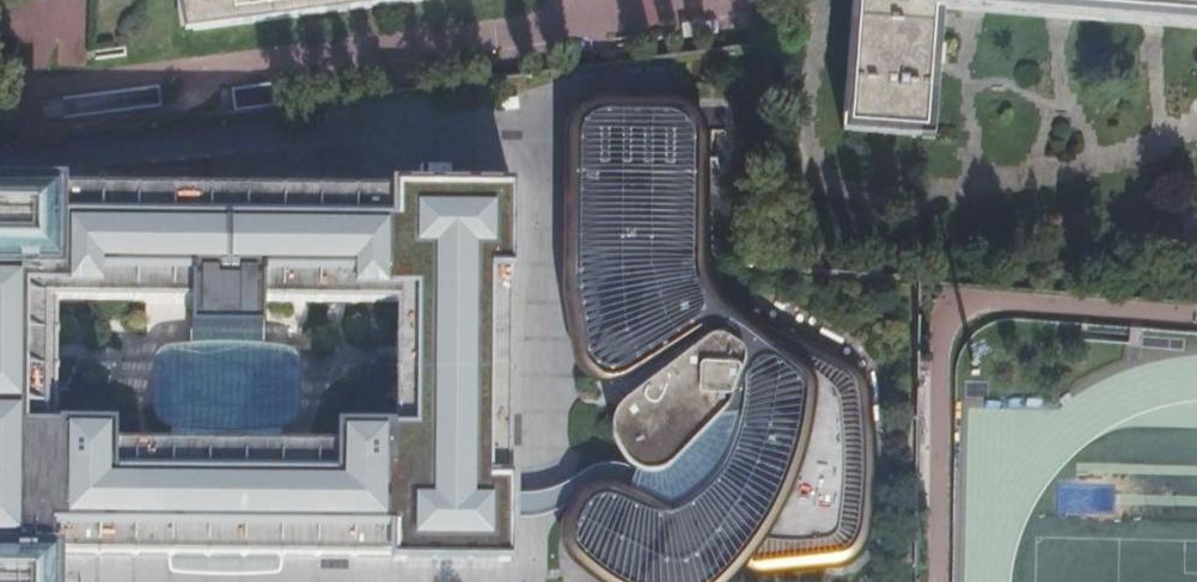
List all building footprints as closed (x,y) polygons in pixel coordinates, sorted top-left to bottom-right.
[(187,32),(433,0),(183,0),(187,32)] [(850,128),(925,134),(934,9),(1196,28),(1196,0),(859,0),(850,128)] [(236,90),(238,114),(284,109),(281,85),(236,90)] [(700,293),(701,271),(701,219),(710,220),(710,163),(701,163),(701,139),(694,127),(688,121),(683,118),(670,115),(604,114),(591,117),(586,120),(582,123),(578,127),(575,132),(574,134),(573,136),(573,138),(572,140),(572,143),(571,239),(571,269),(571,280),(574,314),(580,359),(590,374),(600,385),(612,396),(626,405),(611,431),(613,440),(616,450),(625,463),(636,474),(626,498),(608,492),(599,494),(590,497),(580,506),(574,519),(570,530),(566,542),(570,552),(577,561),(618,581),(711,581),(712,575),(709,564),(725,550),(738,561),(746,568),(752,570),(760,571),(839,564),(854,553),(861,543),(863,533),(864,401),(860,387),(855,380),(847,373),(737,318),(709,304),(700,293)] [(0,188),(0,581),(55,581),(55,559),(509,562),(513,193),(0,188)]
